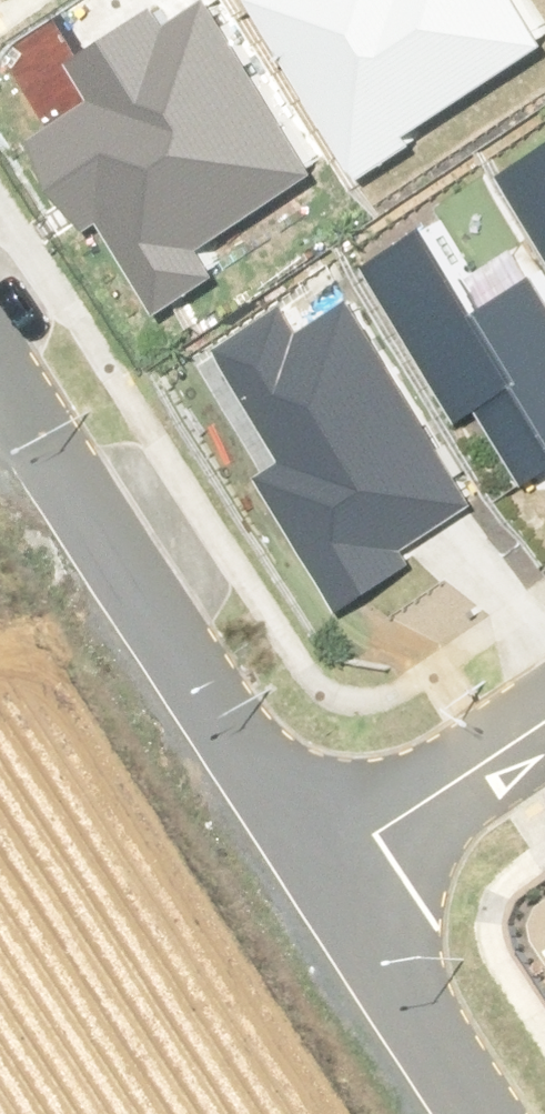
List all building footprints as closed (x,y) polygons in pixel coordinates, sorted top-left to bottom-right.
[(369,164),(544,46),(544,21),(531,0),(257,0),(369,164)] [(100,92),(38,134),(98,222),(113,211),(169,295),(220,261),(205,240),(321,162),(220,12),(158,53),(137,22),(79,62),(100,92)] [(518,175),(544,215),(544,157),(518,175)] [(491,191),(379,268),(477,413),(490,404),(543,482),(544,481),(544,270),(491,191)] [(493,493),(365,304),(312,340),(288,305),(221,350),(300,468),(278,483),(360,603),(433,554),(423,540),(493,493)]
